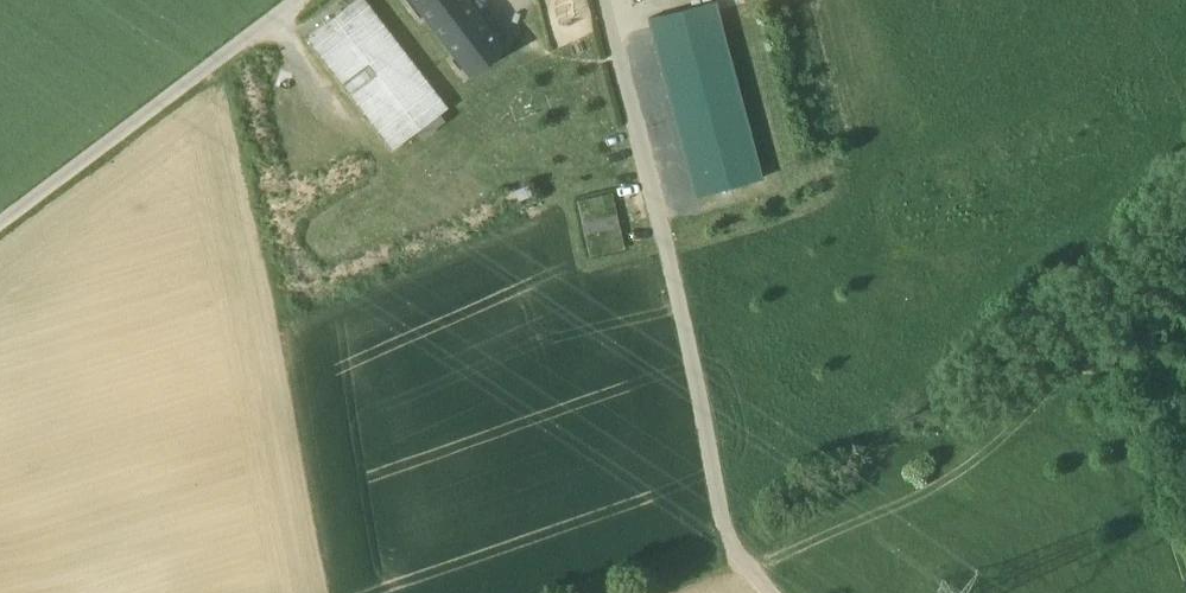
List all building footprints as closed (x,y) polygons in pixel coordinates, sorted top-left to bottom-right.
[(366,0),(354,0),(305,37),(391,148),(447,106),(366,0)] [(468,0),(413,0),(469,73),(504,46),(468,0)] [(762,178),(717,9),(650,27),(695,195),(762,178)]
